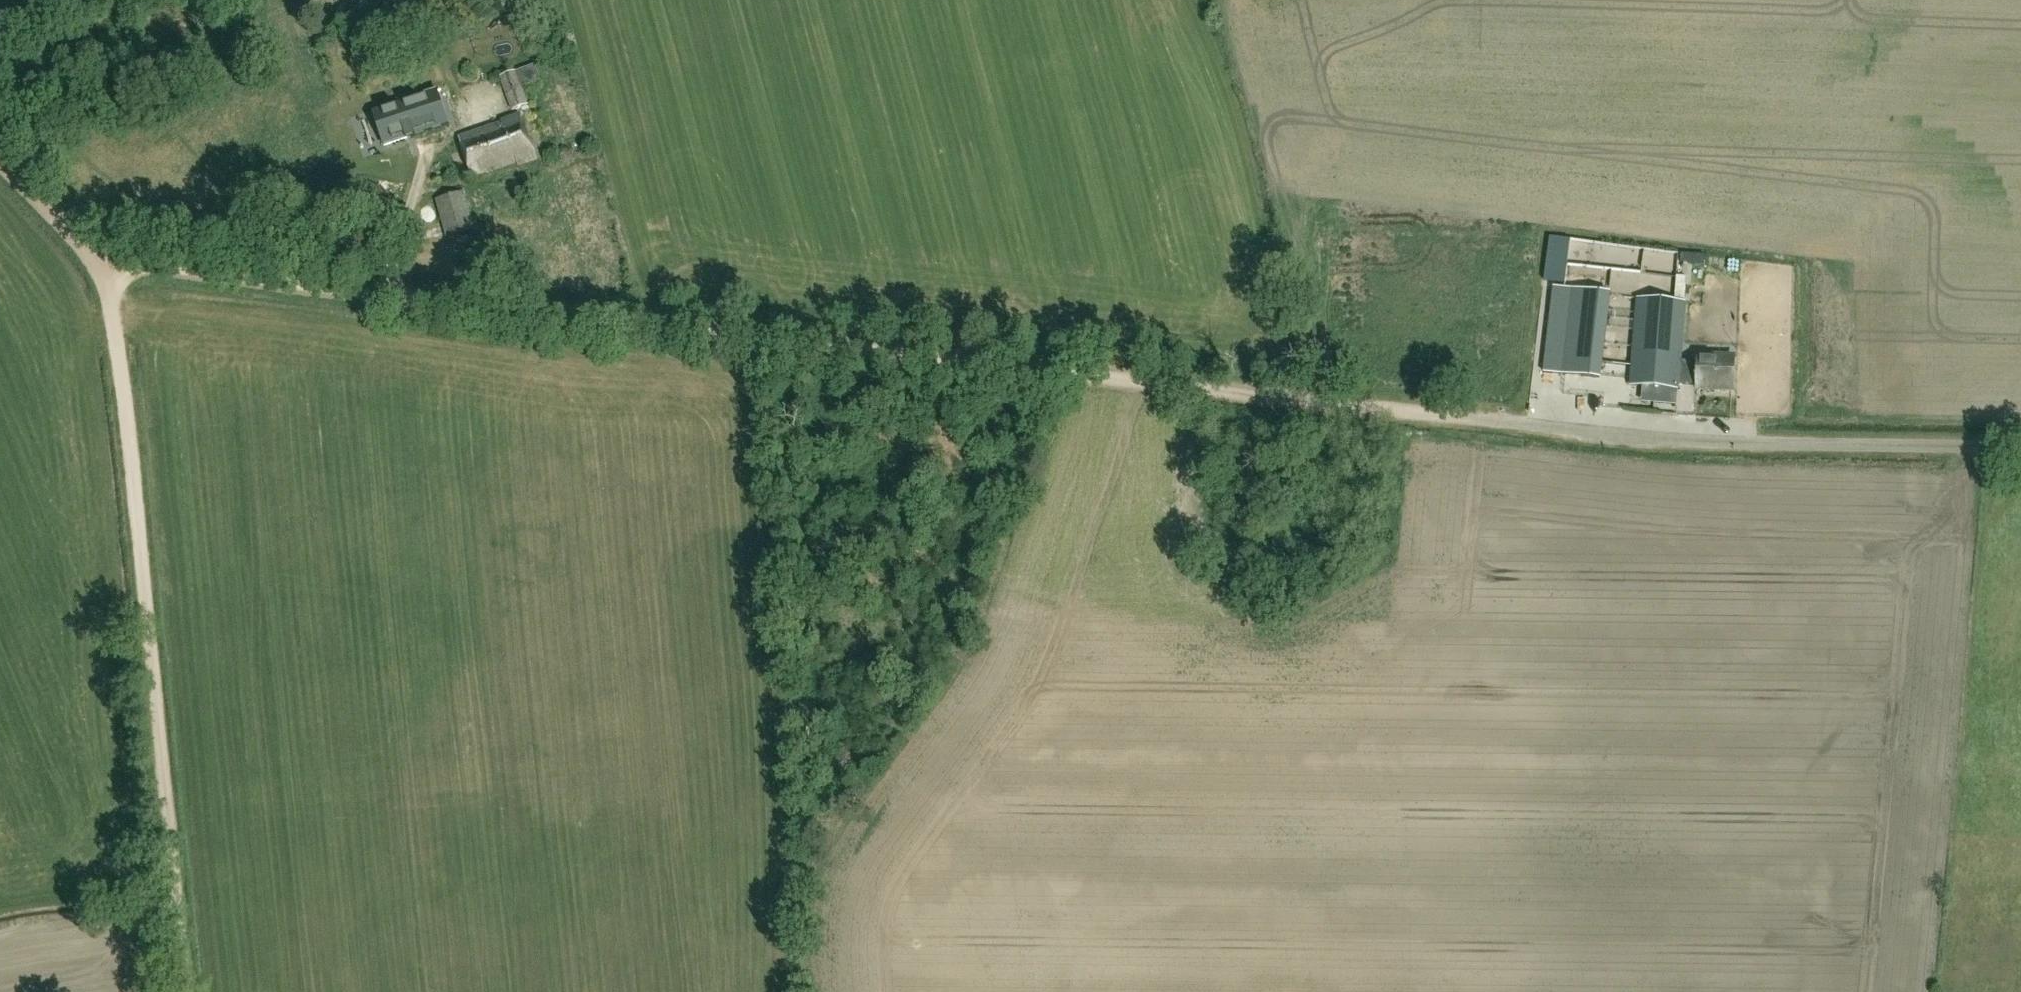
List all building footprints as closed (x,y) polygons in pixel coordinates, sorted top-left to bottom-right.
[(540,79),(535,63),(515,70),(515,69),(500,75),(512,110),(528,104),(522,86),(540,79)] [(449,124),(438,90),(373,111),(385,146),(449,124)] [(517,164),(536,158),(522,114),(503,120),(503,122),(458,137),(471,176),(516,161),(517,164)] [(447,235),(474,227),(463,192),(436,200),(447,235)] [(1550,237),(1544,281),(1565,284),(1571,240),(1550,237)] [(1681,254),(1680,263),(1705,265),(1705,255),(1681,254)] [(1600,377),(1610,292),(1551,285),(1539,392),(1538,399),(1567,402),(1568,395),(1566,395),(1568,374),(1600,377)] [(1698,360),(1680,360),(1684,301),(1638,297),(1631,384),(1678,387),(1678,382),(1697,383),(1697,388),(1734,389),(1734,354),(1698,353),(1698,360)]
